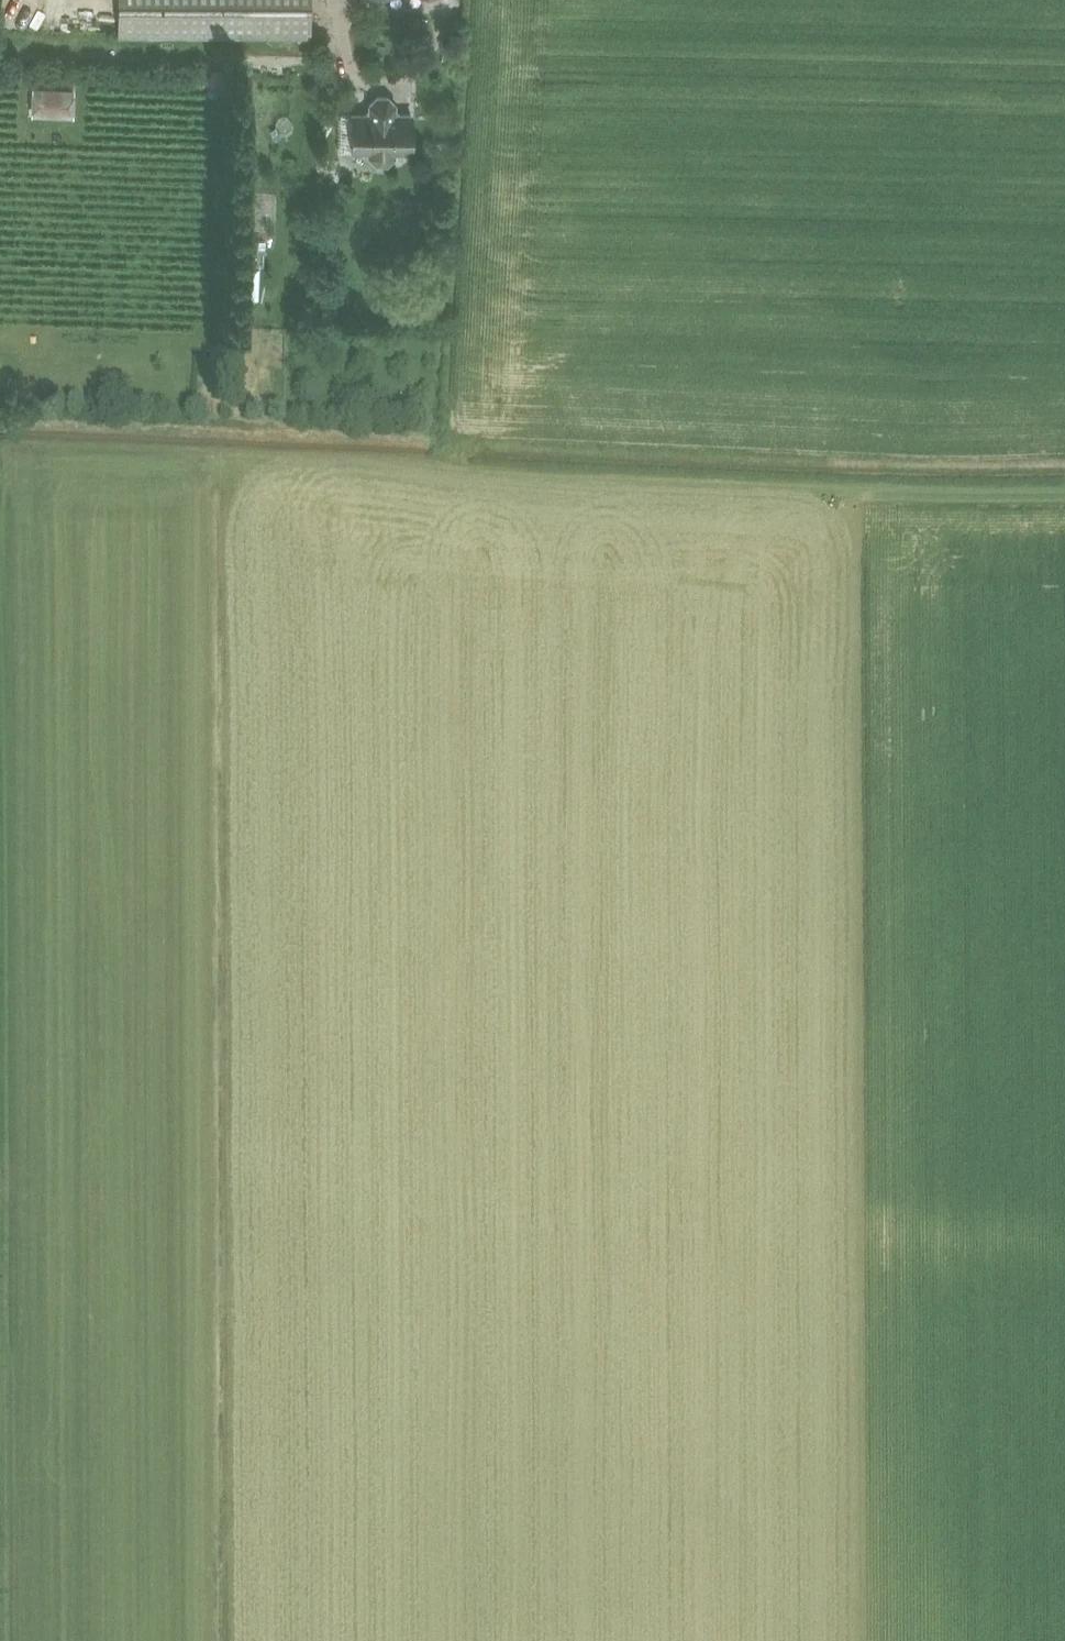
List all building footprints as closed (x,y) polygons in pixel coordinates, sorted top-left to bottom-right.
[(311,0),(118,0),(118,36),(311,35),(311,0)] [(383,7),(402,9),(403,0),(383,0),(383,7)] [(11,24),(11,11),(0,11),(0,25),(11,24)] [(33,88),(33,95),(42,96),(41,114),(72,115),(73,90),(33,88)] [(395,150),(412,150),(412,113),(395,113),(395,103),(389,96),(377,96),(370,103),(370,113),(353,113),(353,149),(369,149),(369,154),(377,162),(387,162),(395,154),(395,150)]
